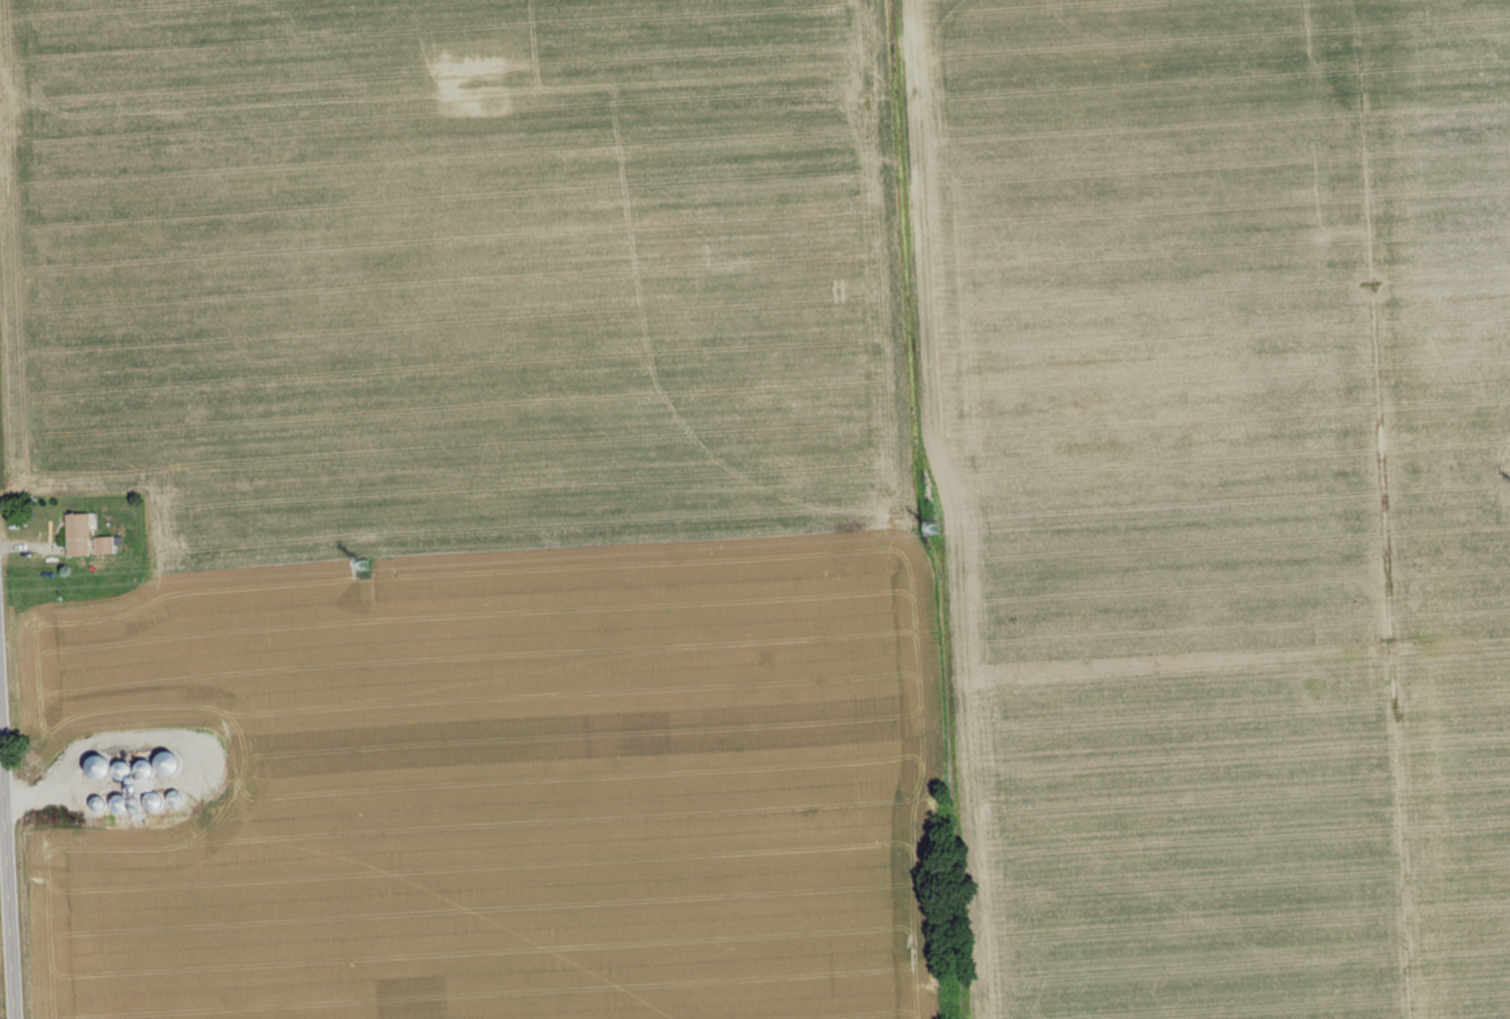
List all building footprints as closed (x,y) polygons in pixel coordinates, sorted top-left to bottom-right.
[(64,554),(113,554),(113,535),(97,535),(97,512),(64,512),(64,554)]
